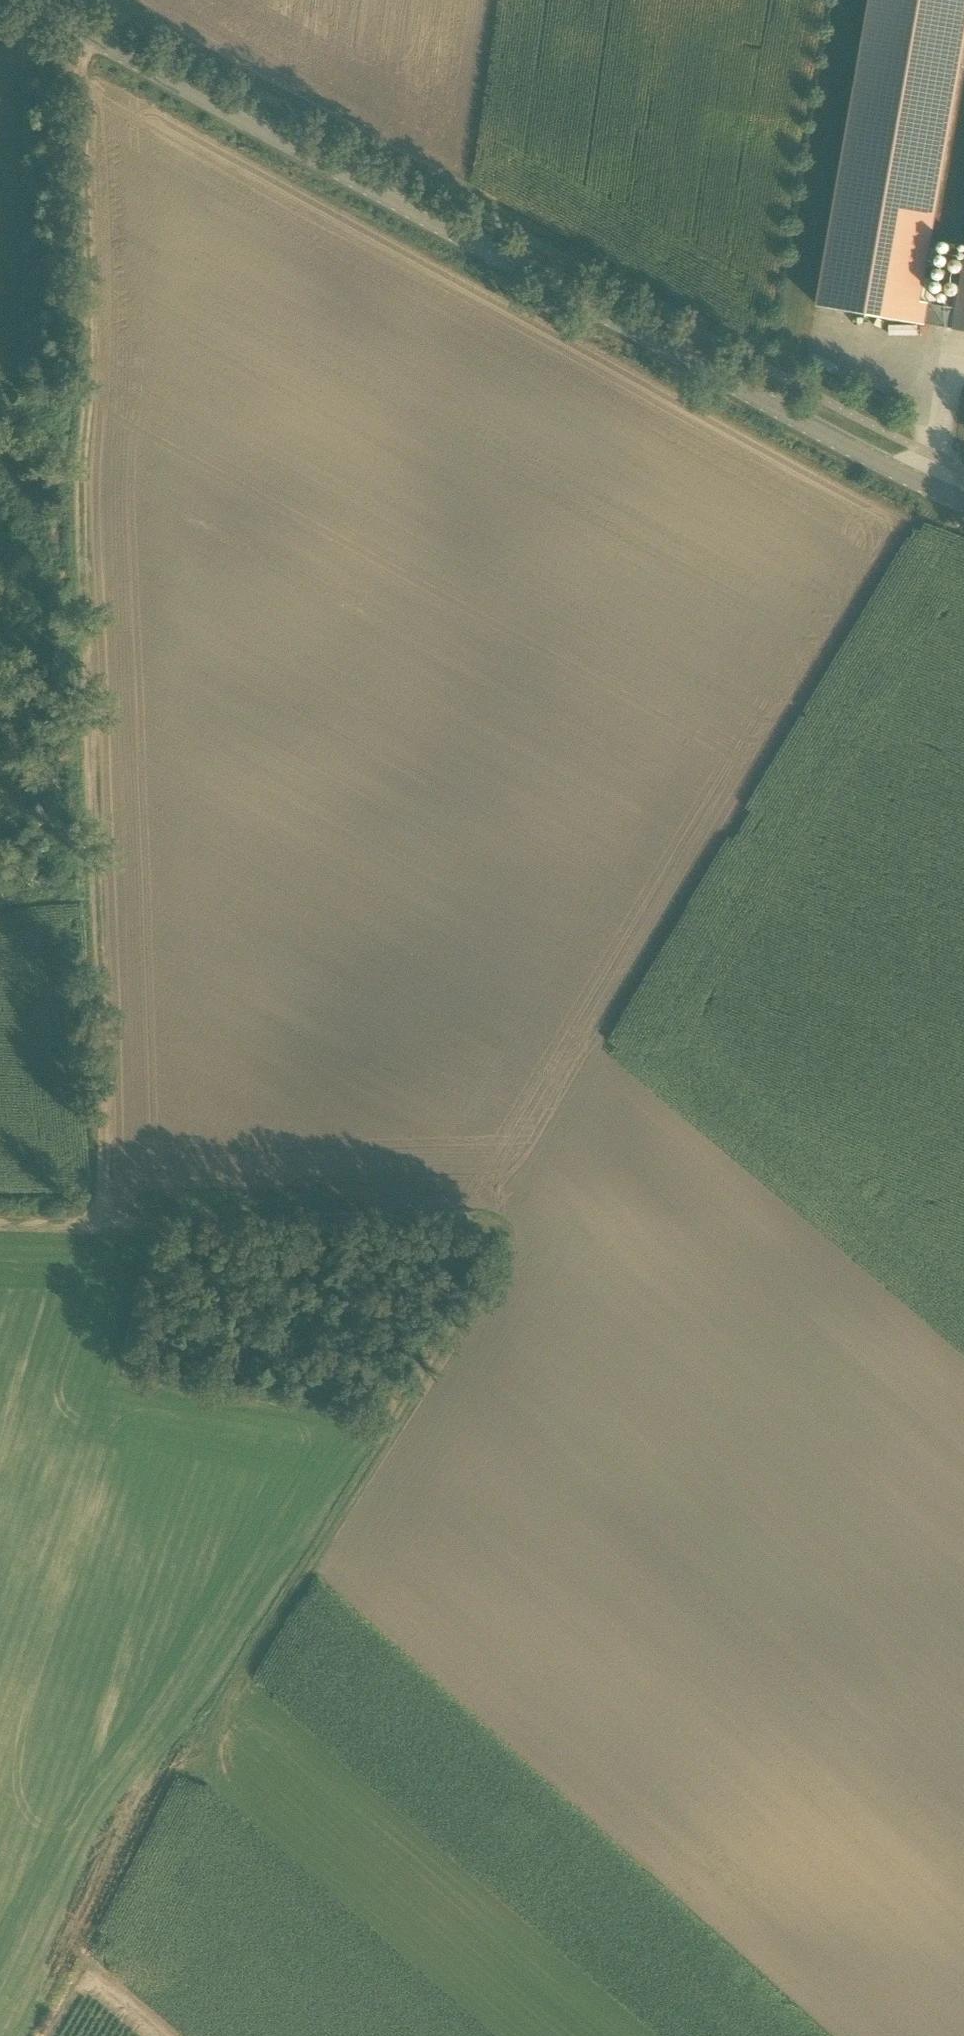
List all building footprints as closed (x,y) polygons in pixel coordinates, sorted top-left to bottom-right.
[(955,329),(963,330),(963,279),(959,307),(920,300),(963,46),(963,0),(873,0),(820,304),(818,303),(818,305),(955,329)]
